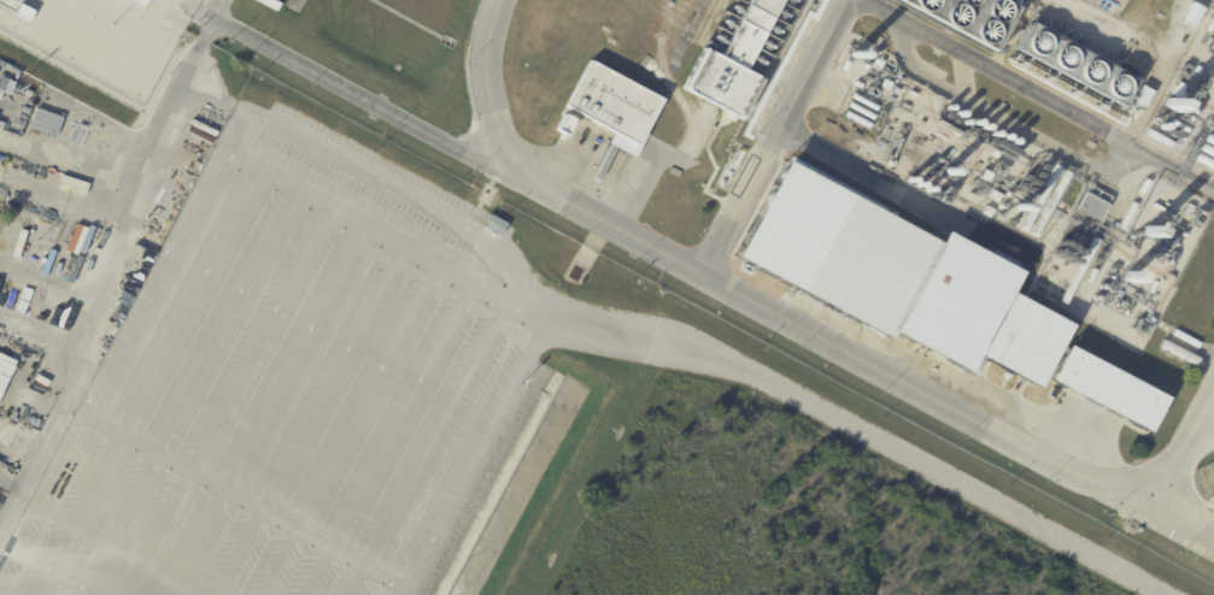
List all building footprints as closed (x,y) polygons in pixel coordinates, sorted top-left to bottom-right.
[(145,8),(130,0),(149,0),(145,8)] [(721,58),(752,0),(784,0),(746,71),(763,79),(741,120),(684,89),(705,49),(721,58)] [(1206,10),(1196,28),(1183,20),(1192,1),(1206,8),(1206,10)] [(646,134),(647,134),(634,158),(609,143),(615,132),(567,106),(591,61),(664,101),(646,134)] [(1180,100),(1168,93),(1173,84),(1177,87),(1179,82),(1186,87),(1183,92),(1185,93),(1180,100)] [(28,129),(56,137),(62,117),(34,108),(28,129)] [(745,153),(737,171),(731,169),(740,151),(745,153)] [(885,152),(899,160),(896,167),(881,160),(885,152)] [(891,218),(940,243),(888,338),(755,267),(807,172),(891,218)] [(985,179),(989,172),(996,176),(992,183),(985,179)] [(1080,212),(1089,195),(1113,208),(1103,225),(1080,212)] [(987,207),(996,212),(991,219),(984,214),(987,207)] [(491,216),(508,224),(500,237),(483,228),(491,216)] [(1169,276),(1175,279),(1172,287),(1166,283),(1169,276)] [(1001,367),(1015,340),(998,331),(1016,298),(1055,318),(1021,381),(1001,370),(1001,367)] [(948,359),(917,343),(934,311),(964,326),(948,359)] [(913,336),(905,332),(914,317),(923,322),(915,336),(916,336),(916,337),(913,336)] [(1163,396),(1063,346),(1046,382),(1146,431),(1163,396)] [(16,360),(0,353),(0,397),(16,360)]
